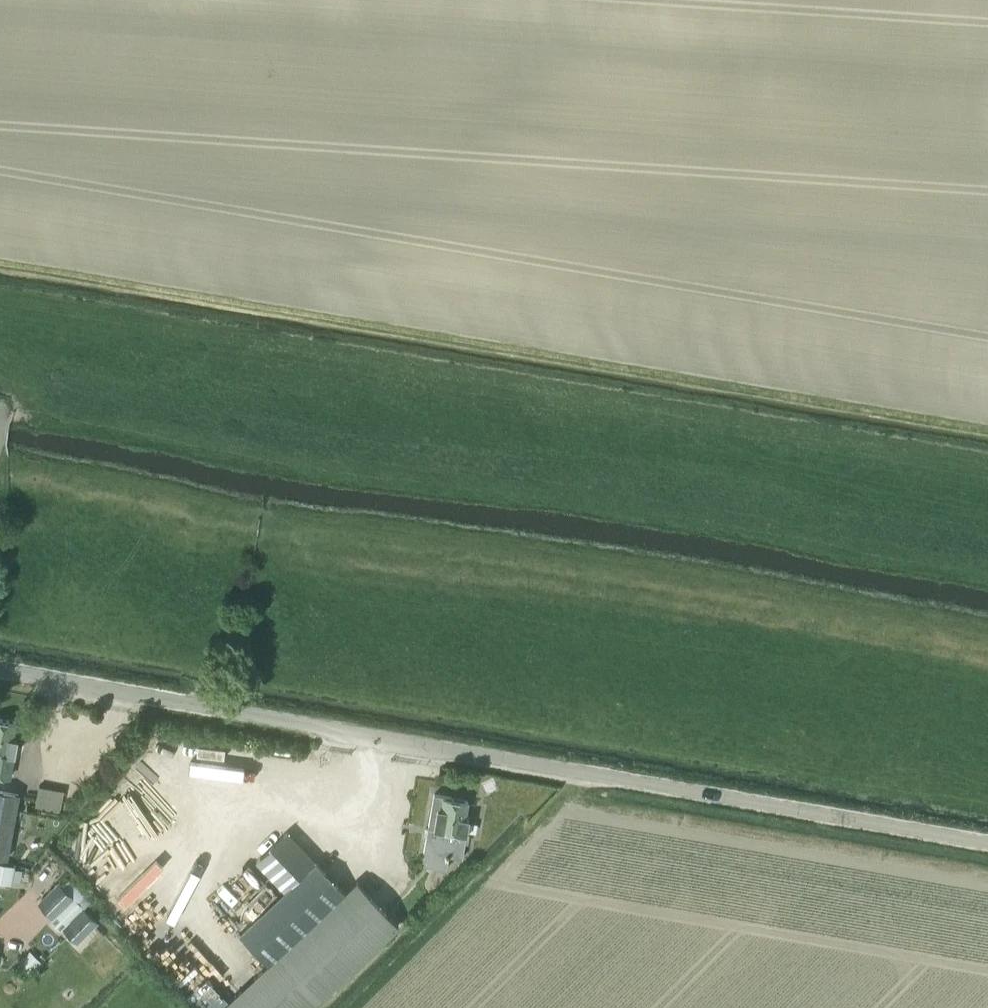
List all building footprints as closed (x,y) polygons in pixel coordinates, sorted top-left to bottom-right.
[(8,777),(12,755),(14,755),(17,740),(13,739),(16,722),(0,719),(0,776),(8,777)] [(481,785),(486,796),(497,790),(491,779),(481,785)] [(63,789),(38,786),(34,809),(59,813),(63,789)] [(18,794),(0,791),(0,858),(7,859),(18,794)] [(462,817),(465,800),(450,798),(450,796),(432,794),(424,850),(428,850),(426,864),(445,866),(447,854),(461,855),(466,817),(462,817)] [(220,1007),(306,1007),(395,924),(355,881),(342,893),(285,832),(254,861),(282,891),(238,933),(267,963),(220,1007)] [(11,883),(14,866),(0,863),(0,882),(11,883)] [(58,881),(37,902),(52,916),(49,919),(60,930),(62,927),(77,942),(97,922),(86,911),(82,907),(90,899),(68,878),(61,885),(58,881)] [(29,951),(18,962),(29,972),(40,961),(29,951)]
